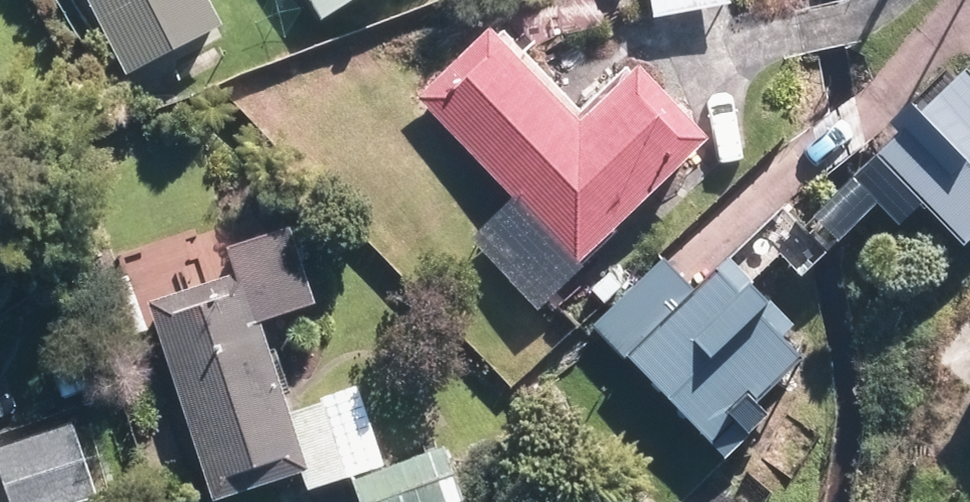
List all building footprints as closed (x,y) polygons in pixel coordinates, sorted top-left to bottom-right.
[(131,67),(214,24),(201,0),(96,0),(131,67)] [(317,9),(333,0),(311,0),(317,9)] [(731,7),(730,0),(651,0),(654,20),(731,7)] [(705,143),(637,71),(579,124),(489,31),(420,99),(516,189),(577,264),(705,143)] [(965,73),(875,160),(962,249),(969,241),(969,77),(965,73)] [(241,280),(154,308),(216,495),(298,468),(250,321),(304,303),(282,238),(232,254),(241,280)] [(695,291),(665,260),(595,326),(625,357),(695,291)] [(728,264),(627,360),(712,448),(801,363),(778,340),(790,328),(728,264)] [(73,429),(1,453),(18,501),(59,501),(94,491),(73,429)] [(360,487),(365,501),(449,501),(458,499),(445,459),(360,487)]
